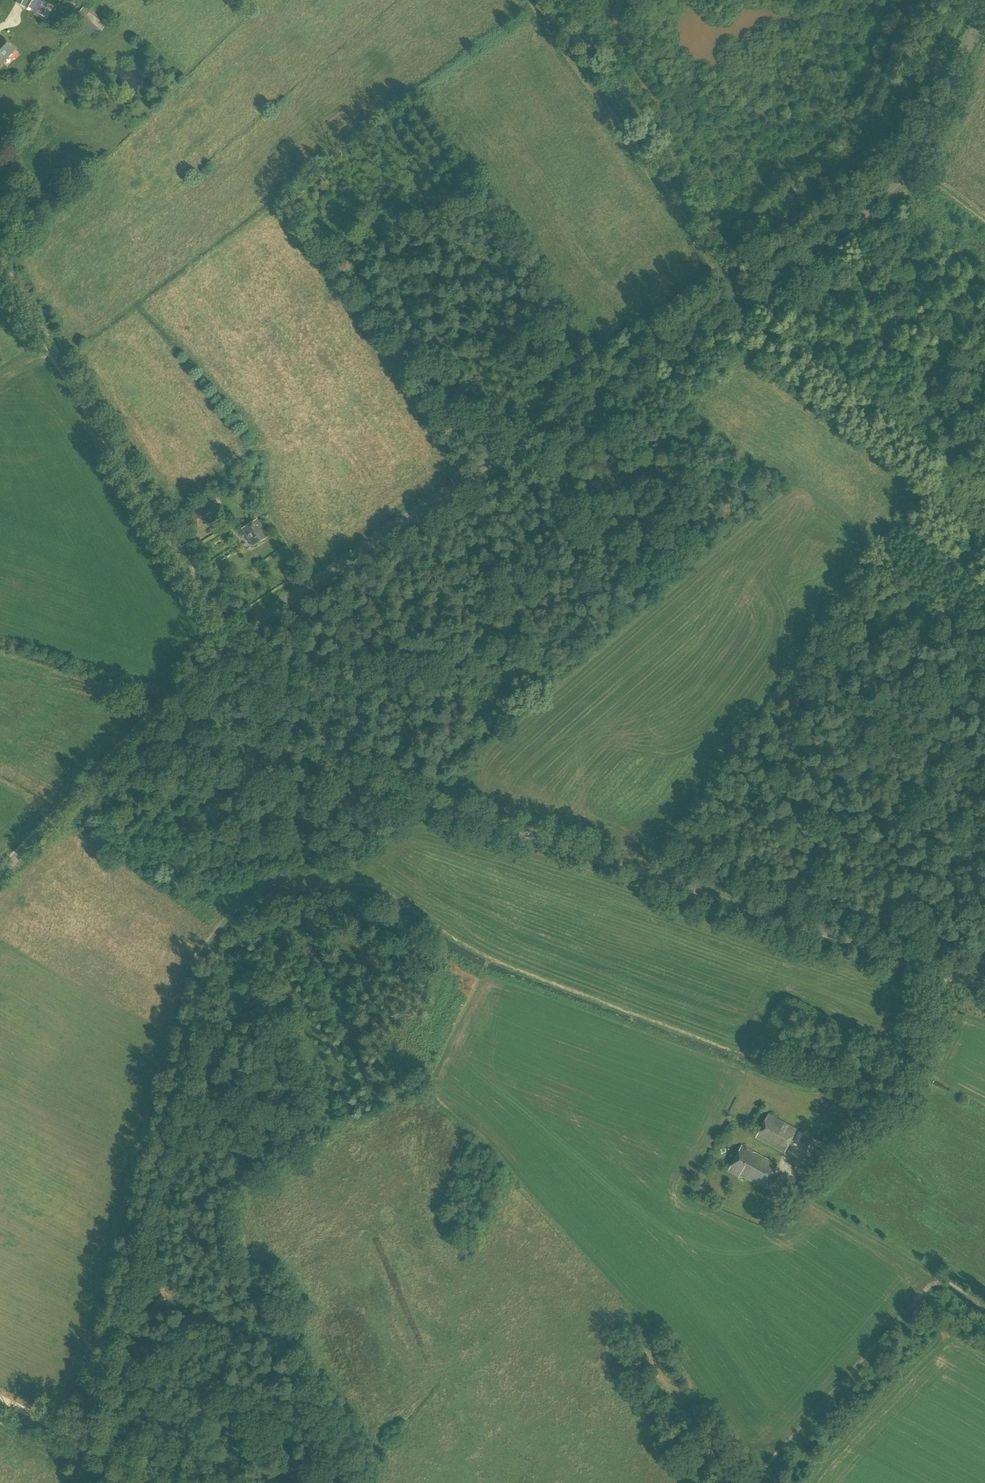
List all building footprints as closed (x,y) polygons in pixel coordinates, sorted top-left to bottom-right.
[(16,3),(26,8),(26,7),(30,10),(31,8),(37,11),(37,12),(48,18),(54,6),(43,0),(17,0),(16,3)] [(89,11),(93,7),(90,4),(86,9),(84,7),(72,21),(93,38),(98,30),(101,32),(106,25),(89,11)] [(15,49),(0,35),(0,65),(15,49)] [(253,546),(269,536),(257,518),(242,529),(253,546)] [(784,1153),(797,1129),(768,1114),(756,1138),(784,1153)] [(765,1189),(778,1165),(741,1145),(728,1171),(739,1177),(740,1175),(765,1189)]
